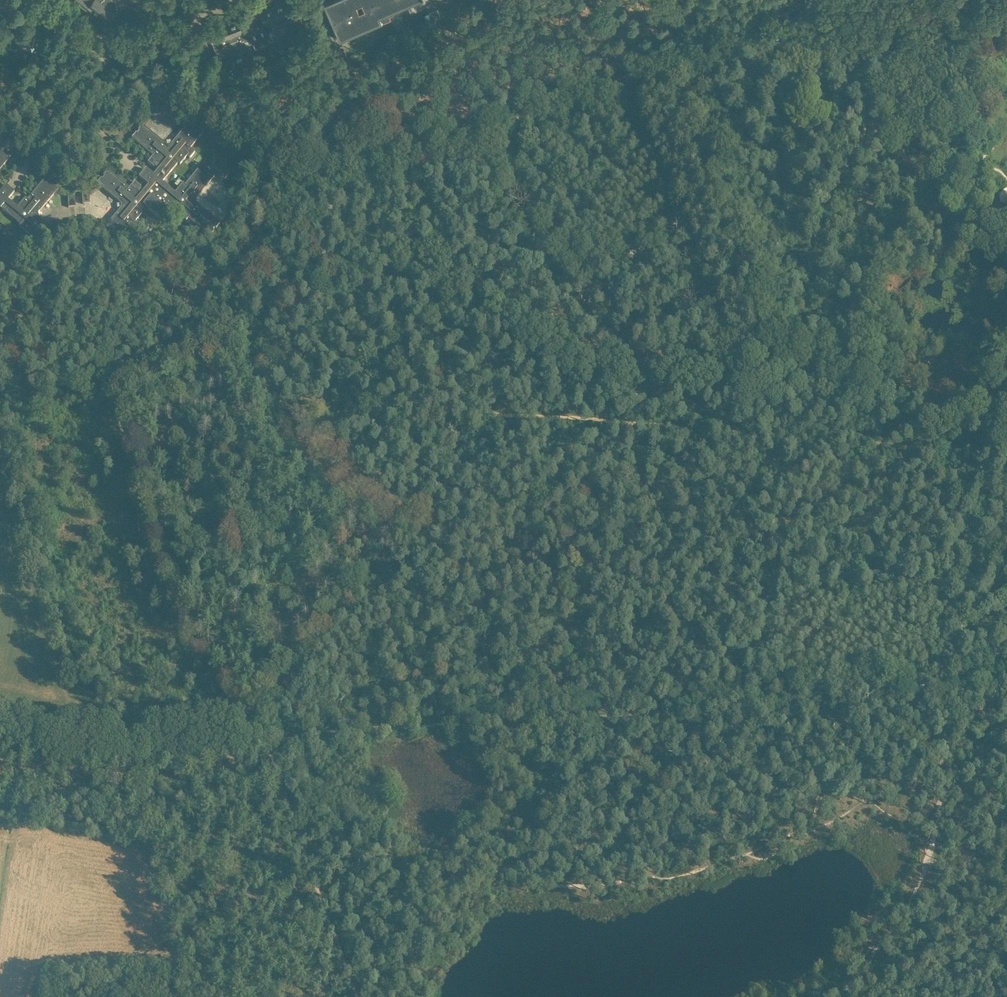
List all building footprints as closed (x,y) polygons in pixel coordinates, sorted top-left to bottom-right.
[(78,2),(87,9),(88,8),(109,25),(123,7),(115,1),(114,0),(80,0),(78,2)] [(252,13),(261,40),(263,45),(272,42),(270,36),(273,35),(272,31),(289,24),(291,29),(294,28),(304,24),(296,4),(298,3),(297,0),(286,0),(286,1),(262,11),(261,9),(252,13)] [(372,0),(332,0),(324,3),(340,40),(381,22),(372,0)] [(381,22),(382,23),(391,19),(390,16),(400,12),(398,9),(418,0),(372,0),(381,22)] [(437,9),(428,13),(431,19),(440,15),(437,9)] [(261,40),(252,13),(240,17),(240,19),(216,28),(215,26),(205,30),(208,38),(210,37),(218,56),(231,51),(229,46),(248,39),(250,44),(253,43),(255,48),(263,45),(261,40)] [(308,35),(305,28),(296,31),(298,38),(308,35)] [(344,49),(335,54),(338,60),(347,56),(344,49)] [(220,61),(222,68),(231,64),(229,58),(220,61)] [(153,156),(148,162),(153,167),(156,164),(160,168),(153,175),(146,169),(139,177),(149,185),(144,191),(139,187),(140,186),(135,181),(129,188),(108,170),(103,176),(104,176),(102,179),(101,178),(96,184),(120,203),(121,207),(101,232),(115,243),(128,226),(133,229),(138,223),(135,221),(142,212),(141,211),(144,207),(161,220),(169,211),(168,209),(171,205),(178,211),(177,213),(186,221),(187,219),(209,236),(220,222),(196,203),(196,198),(215,174),(202,163),(185,185),(183,183),(174,192),(162,182),(178,163),(179,164),(187,156),(190,158),(195,152),(189,148),(204,131),(199,127),(198,129),(195,126),(195,125),(191,121),(171,145),(166,145),(143,125),(132,138),(153,156)] [(12,154),(0,144),(0,168),(12,154)] [(1,208),(20,224),(18,226),(28,234),(29,232),(51,249),(62,236),(39,218),(38,212),(57,189),(45,178),(25,201),(24,200),(17,208),(7,200),(12,195),(3,188),(0,192),(0,209),(1,208)] [(92,226),(91,215),(83,216),(84,226),(92,226)] [(77,229),(76,218),(69,219),(70,230),(77,229)] [(7,262),(18,249),(0,234),(0,256),(7,262)]
